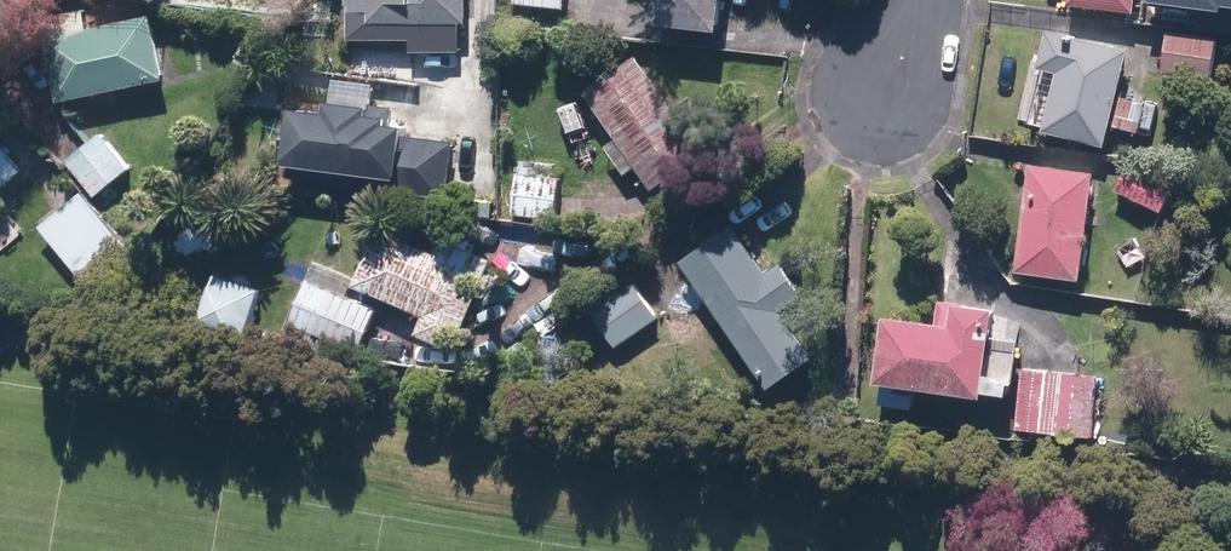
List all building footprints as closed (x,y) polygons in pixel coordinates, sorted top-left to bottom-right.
[(466,25),(467,0),(343,0),(342,44),(403,45),(403,58),(455,59),(456,25),(466,25)] [(667,16),(734,23),(737,0),(669,0),(667,16)] [(1129,13),(1131,0),(1066,0),(1065,5),(1129,13)] [(1143,2),(1192,9),(1190,22),(1230,28),(1230,0),(1144,0),(1143,2)] [(93,6),(52,14),(72,114),(121,104),(117,85),(170,74),(157,13),(97,26),(93,6)] [(1212,42),(1165,35),(1160,75),(1207,81),(1212,42)] [(1138,107),(1112,102),(1121,56),(1043,41),(1036,75),(1048,77),(1036,138),(1102,150),(1106,133),(1132,138),(1138,107)] [(718,141),(648,48),(592,90),(626,135),(610,147),(628,171),(643,160),(661,184),(718,141)] [(399,108),(399,102),(386,101),(386,97),(341,94),(340,103),(304,101),(299,158),(393,165),(391,191),(455,196),(459,138),(420,135),(421,117),(404,115),(404,108),(399,108)] [(0,126),(0,196),(34,169),(0,126)] [(101,133),(73,157),(103,192),(131,168),(101,133)] [(1123,167),(1111,194),(1157,215),(1169,188),(1123,167)] [(1090,178),(1025,169),(1011,275),(1076,284),(1090,178)] [(567,175),(524,170),(519,211),(563,216),(567,175)] [(130,235),(89,189),(49,224),(89,270),(130,235)] [(452,231),(445,248),(387,223),(362,281),(433,311),(425,330),(462,346),(503,253),(452,231)] [(677,268),(763,394),(810,363),(780,319),(803,303),(779,267),(763,278),(731,231),(677,268)] [(351,293),(359,273),(319,257),(291,325),(364,354),(384,306),(351,293)] [(270,286),(221,269),(205,316),(253,333),(270,286)] [(664,316),(638,278),(597,306),(623,344),(664,316)] [(975,404),(991,319),(959,313),(960,307),(936,302),(930,332),(880,323),(869,384),(975,404)] [(1097,380),(1022,372),(1015,433),(1090,441),(1097,380)]
